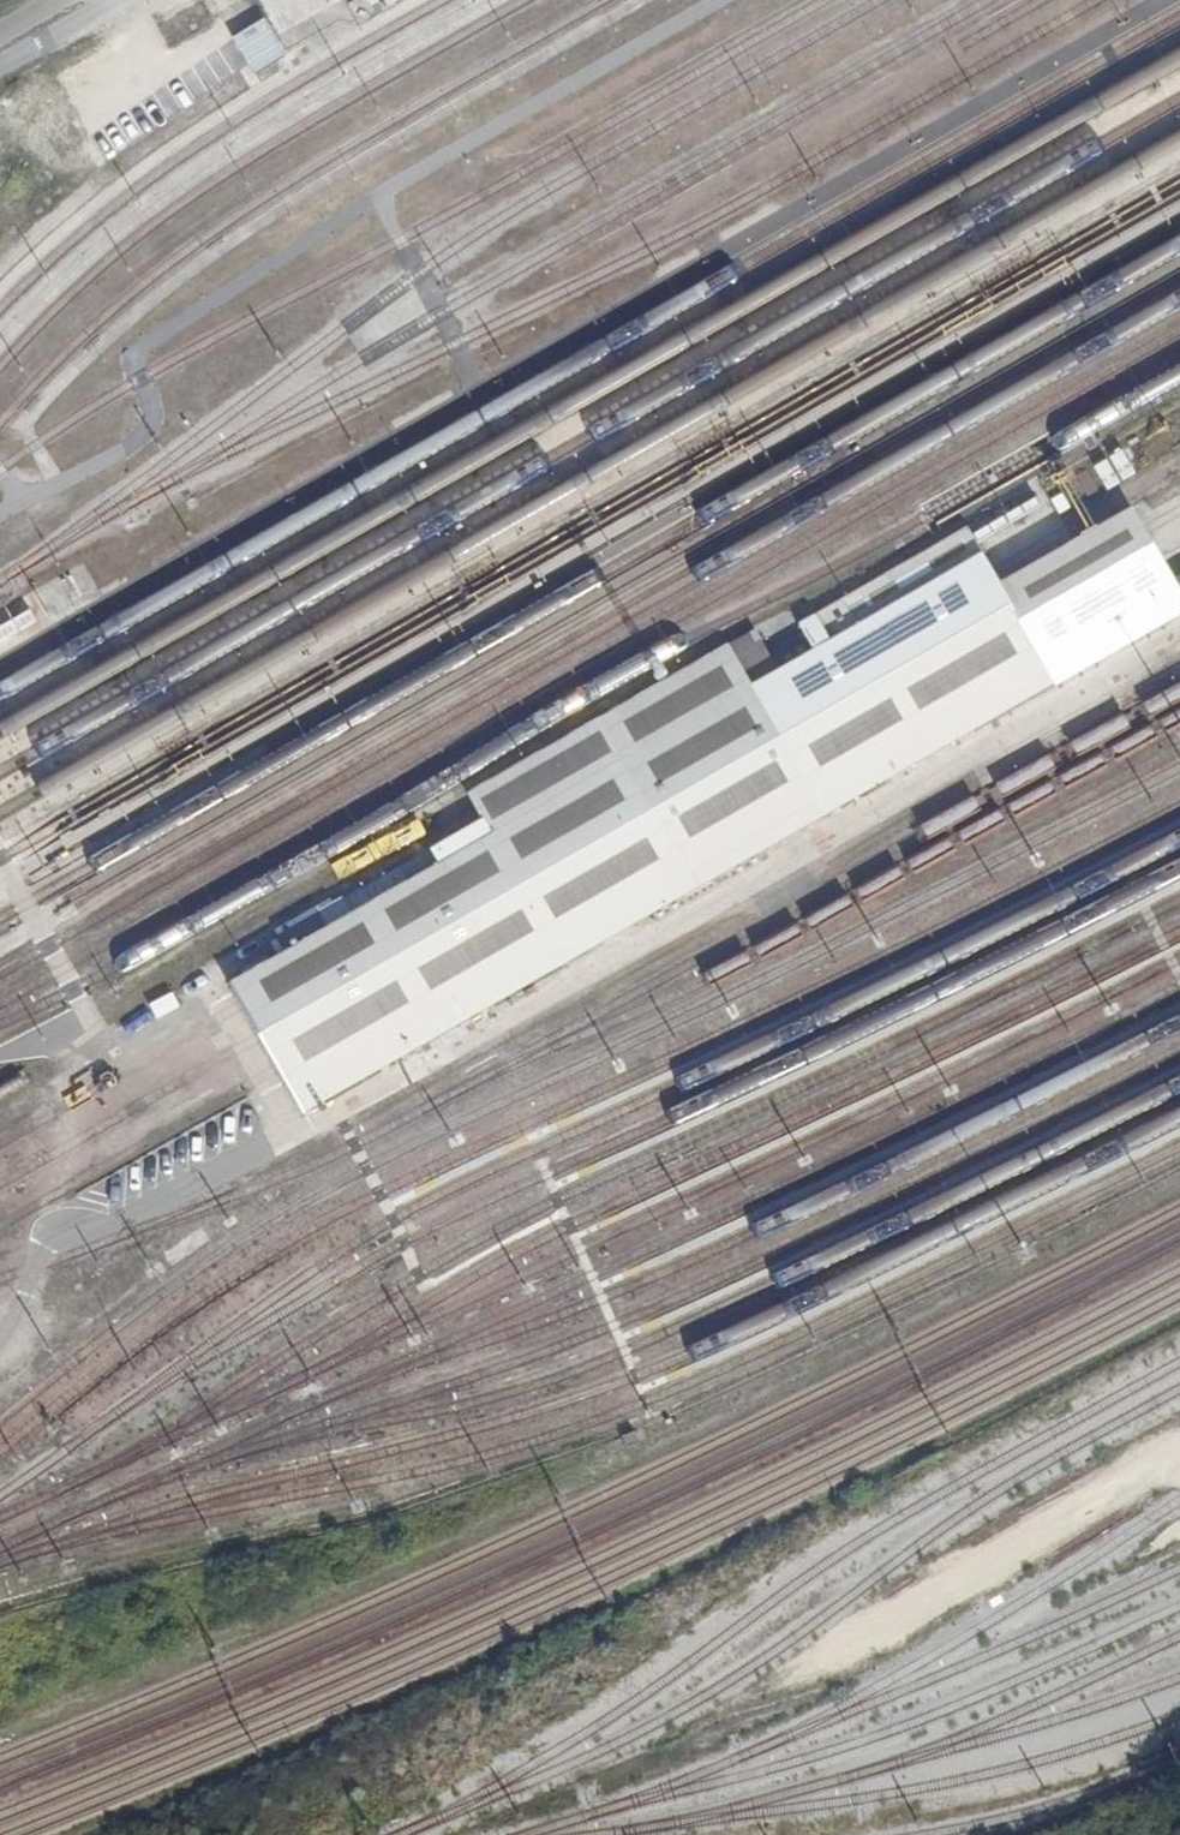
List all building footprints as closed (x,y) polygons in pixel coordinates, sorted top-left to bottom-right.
[(282,48),(345,21),(344,20),(390,0),(261,0),(282,48)] [(56,72),(73,105),(125,80),(108,46),(56,72)] [(161,120),(173,113),(155,84),(143,92),(161,120)] [(106,161),(143,135),(121,104),(84,130),(106,161)] [(1061,681),(1179,612),(1179,584),(1174,574),(1166,560),(1147,528),(1130,499),(999,575),(1015,603),(1033,634),(1061,681)] [(814,616),(829,642),(985,551),(970,526),(814,616)] [(1015,603),(999,575),(996,569),(985,551),(829,642),(754,685),(764,701),(782,734),(801,765),(830,815),(1061,681),(1033,634),(1015,603)] [(754,685),(730,643),(471,793),(495,833),(235,984),(245,1002),(264,1033),(282,1065),(297,1090),(312,1116),(830,815),(801,765),(782,734),(764,701),(754,685)]
